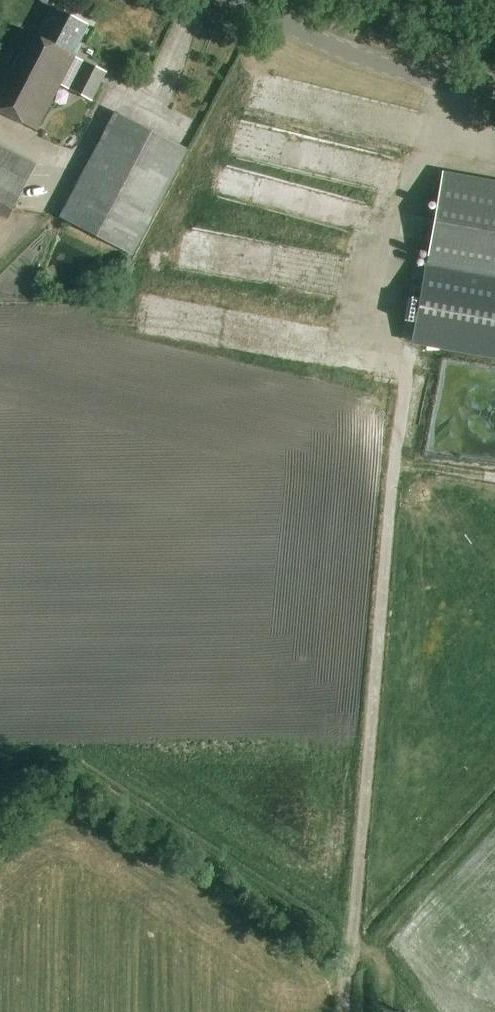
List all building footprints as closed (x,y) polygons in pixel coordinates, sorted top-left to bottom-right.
[(51,6),(35,37),(18,28),(0,63),(0,112),(36,131),(60,84),(91,101),(105,74),(75,58),(88,25),(51,6)] [(187,150),(115,112),(59,218),(131,256),(187,150)] [(233,169),(361,190),(366,161),(238,139),(233,169)] [(0,204),(0,215),(9,219),(36,165),(0,147),(0,204)] [(413,345),(494,360),(494,180),(444,171),(426,272),(413,345)] [(205,260),(195,261),(194,250),(181,251),(184,281),(207,279),(205,260)] [(265,287),(268,257),(213,251),(210,281),(265,287)]
